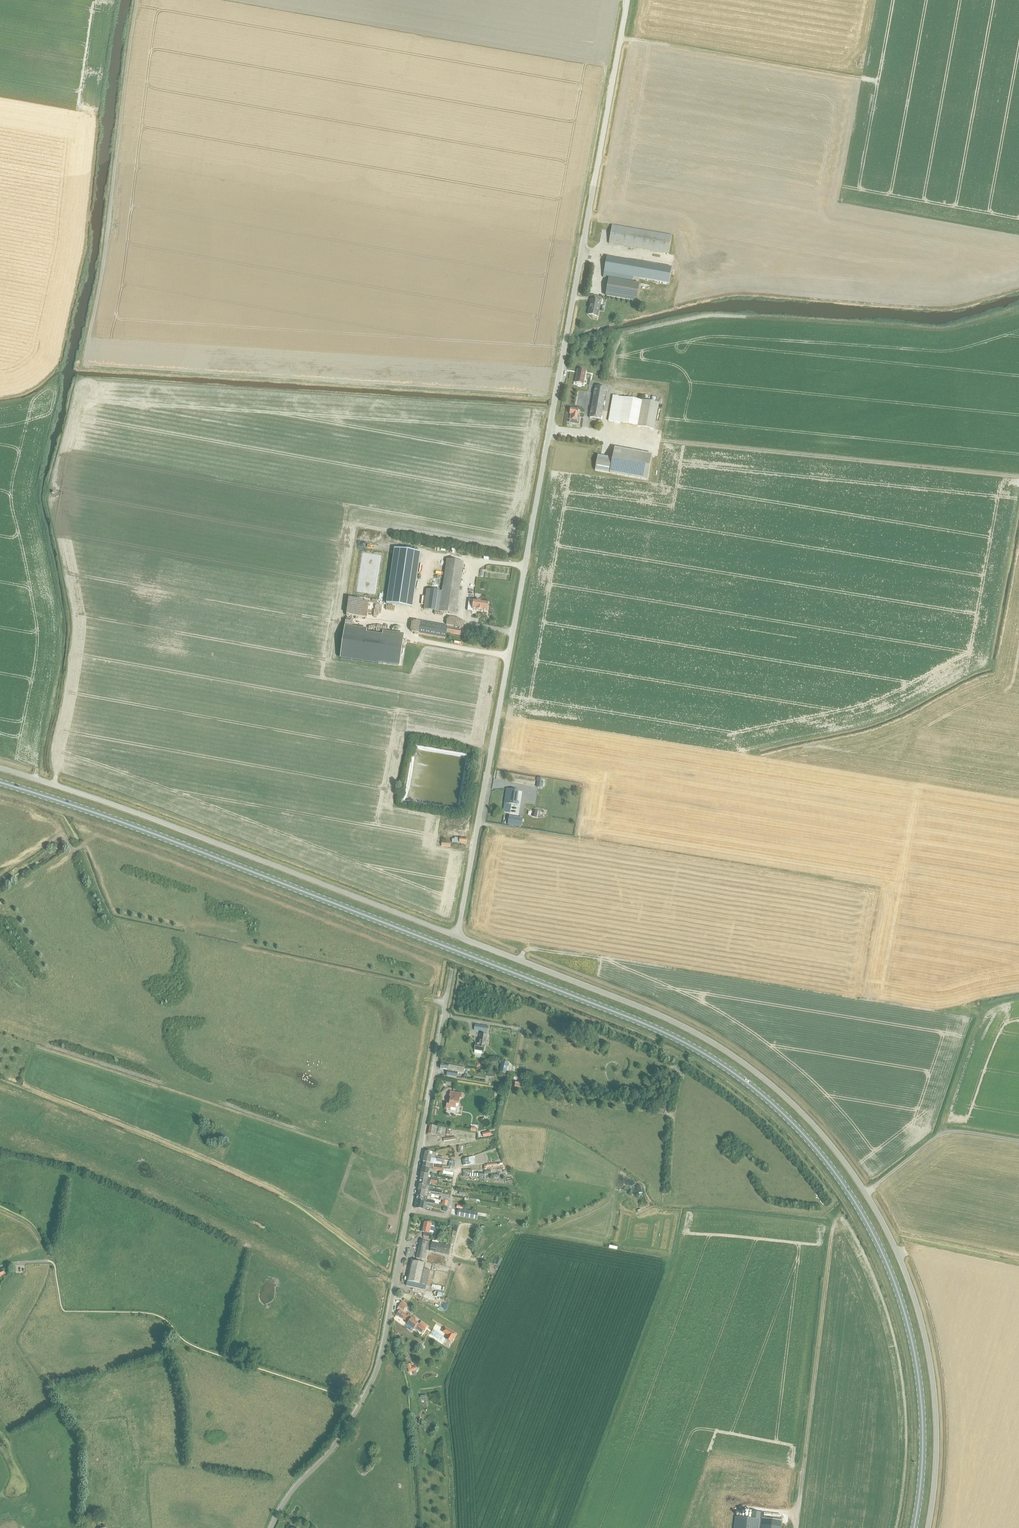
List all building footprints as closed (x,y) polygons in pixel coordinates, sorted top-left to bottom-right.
[(668,254),(671,236),(612,226),(609,244),(668,254)] [(633,277),(651,280),(654,265),(607,256),(603,277),(632,282),(633,277)] [(609,281),(606,297),(637,302),(640,286),(609,281)] [(598,316),(601,298),(594,296),(594,300),(591,300),(588,315),(598,316)] [(575,382),(583,384),(586,371),(578,370),(575,382)] [(606,388),(595,386),(590,418),(601,420),(606,388)] [(654,429),(659,405),(618,397),(613,396),(608,421),(646,428),(654,429)] [(579,410),(570,409),(569,414),(573,415),(572,420),(577,421),(578,416),(579,416),(580,412),(579,412),(579,410)] [(598,456),(595,471),(647,480),(652,455),(614,448),(612,458),(598,456)] [(394,550),(388,589),(415,593),(420,554),(394,550)] [(362,553),(357,593),(377,596),(379,573),(374,573),(374,576),(368,576),(371,554),(362,553)] [(447,560),(442,592),(439,612),(456,614),(463,562),(447,560)] [(439,612),(442,592),(427,590),(424,609),(439,612)] [(480,601),(469,599),(467,611),(472,611),(473,610),(487,611),(488,602),(482,601),(482,600),(480,599),(480,601)] [(421,622),(419,634),(445,639),(446,633),(447,627),(421,622)] [(346,632),(342,657),(398,666),(402,640),(346,632)] [(507,789),(503,813),(509,814),(511,805),(516,806),(518,791),(507,789)] [(509,817),(508,825),(520,827),(522,819),(509,817)] [(484,1052),(487,1035),(480,1034),(479,1045),(475,1044),(474,1050),(475,1050),(474,1053),(481,1054),(482,1051),(484,1052)] [(502,1062),(500,1072),(506,1073),(508,1063),(502,1062)] [(464,1068),(441,1064),(440,1069),(448,1070),(447,1075),(457,1077),(457,1073),(463,1074),(464,1068)] [(525,1078),(524,1086),(536,1088),(537,1080),(525,1078)] [(455,1110),(456,1106),(458,1107),(459,1098),(461,1099),(462,1093),(450,1091),(449,1097),(451,1097),(449,1105),(447,1104),(446,1109),(455,1110)] [(444,1137),(446,1129),(440,1127),(430,1125),(428,1134),(444,1137)] [(456,1138),(444,1139),(444,1142),(441,1142),(441,1147),(452,1146),(452,1140),(456,1140),(456,1138)] [(425,1151),(424,1157),(431,1158),(442,1160),(443,1158),(435,1156),(436,1153),(425,1151)] [(465,1159),(463,1160),(463,1166),(475,1164),(473,1156),(465,1159)] [(423,1162),(422,1168),(437,1170),(443,1171),(443,1169),(433,1167),(433,1164),(430,1163),(423,1162)] [(421,1173),(420,1179),(427,1180),(438,1182),(442,1183),(443,1180),(438,1179),(428,1177),(428,1174),(421,1173)] [(419,1184),(418,1190),(425,1191),(442,1194),(442,1192),(429,1189),(429,1186),(426,1185),(419,1184)] [(418,1190),(417,1195),(424,1196),(430,1197),(430,1195),(441,1197),(440,1199),(443,1200),(447,1201),(448,1195),(443,1194),(442,1194),(425,1191),(418,1190)] [(417,1195),(416,1201),(423,1202),(431,1203),(434,1204),(435,1202),(423,1200),(424,1196),(417,1195)] [(416,1201),(415,1208),(425,1210),(426,1206),(431,1207),(431,1203),(423,1202),(416,1201)] [(517,1208),(516,1212),(528,1213),(529,1207),(507,1204),(507,1210),(514,1210),(514,1208),(517,1208)] [(459,1209),(457,1216),(476,1220),(478,1212),(459,1209)] [(422,1222),(420,1232),(424,1232),(423,1236),(429,1237),(430,1234),(433,1234),(435,1226),(431,1225),(431,1224),(422,1222)] [(430,1242),(420,1240),(416,1258),(426,1260),(428,1251),(430,1242)] [(449,1255),(451,1246),(432,1242),(430,1251),(449,1255)] [(425,1264),(411,1261),(406,1286),(425,1290),(426,1285),(430,1270),(424,1269),(425,1264)] [(398,1307),(397,1310),(399,1312),(396,1315),(408,1323),(407,1324),(408,1325),(406,1327),(411,1332),(413,1329),(414,1329),(415,1328),(422,1333),(427,1326),(421,1322),(419,1324),(411,1318),(412,1317),(408,1315),(407,1316),(401,1311),(403,1310),(404,1310),(407,1306),(402,1302),(398,1307)] [(444,1327),(441,1332),(448,1336),(446,1339),(451,1342),(456,1334),(444,1327)] [(410,1363),(407,1364),(409,1372),(416,1370),(416,1367),(411,1368),(410,1363)] [(734,1527),(781,1527),(782,1521),(779,1521),(780,1515),(766,1514),(765,1520),(762,1520),(763,1514),(753,1512),(752,1519),(735,1517),(734,1527)]
